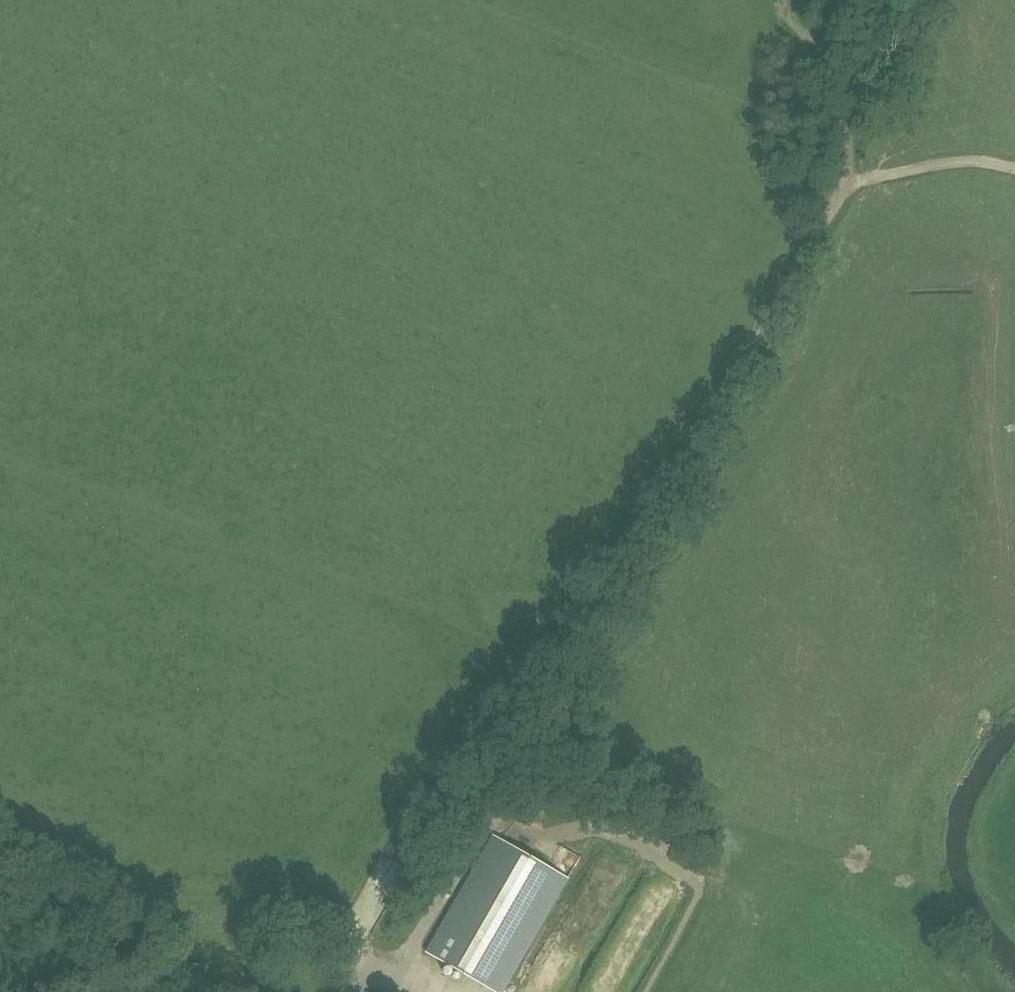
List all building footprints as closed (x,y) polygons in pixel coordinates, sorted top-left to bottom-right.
[(567,878),(494,836),(428,952),(498,991),(502,991),(567,878)]
